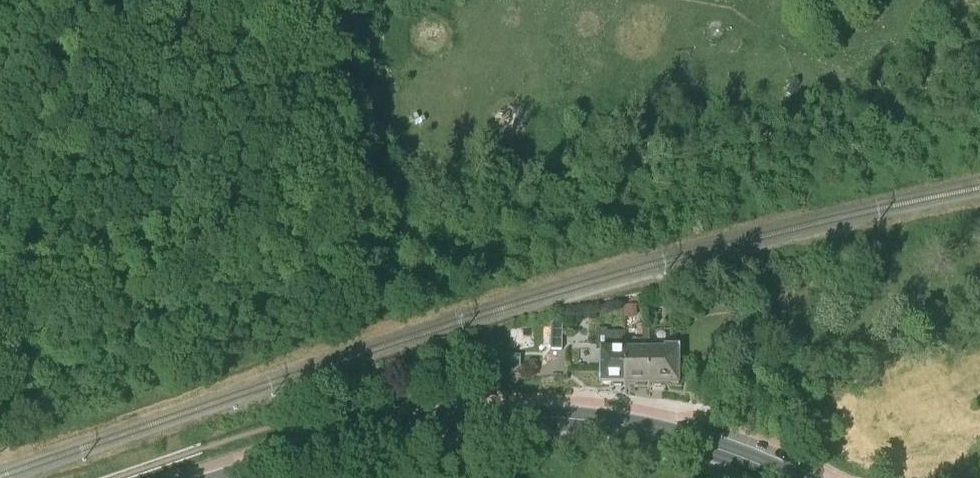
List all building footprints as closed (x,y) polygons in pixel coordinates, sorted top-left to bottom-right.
[(623,304),(623,316),(636,316),(636,304),(623,304)] [(562,322),(550,322),(550,349),(562,350),(562,322)] [(623,385),(626,385),(626,348),(626,332),(607,332),(607,329),(596,329),(596,352),(601,352),(601,385),(612,385),(614,388),(621,388),(623,385)] [(651,348),(651,385),(652,385),(653,388),(661,388),(663,385),(679,385),(679,346),(666,346),(666,348),(651,348)] [(647,385),(651,385),(651,348),(626,348),(626,385),(637,385),(638,388),(646,388),(647,385)] [(492,355),(492,367),(492,369),(520,369),(520,355),(492,355)]
